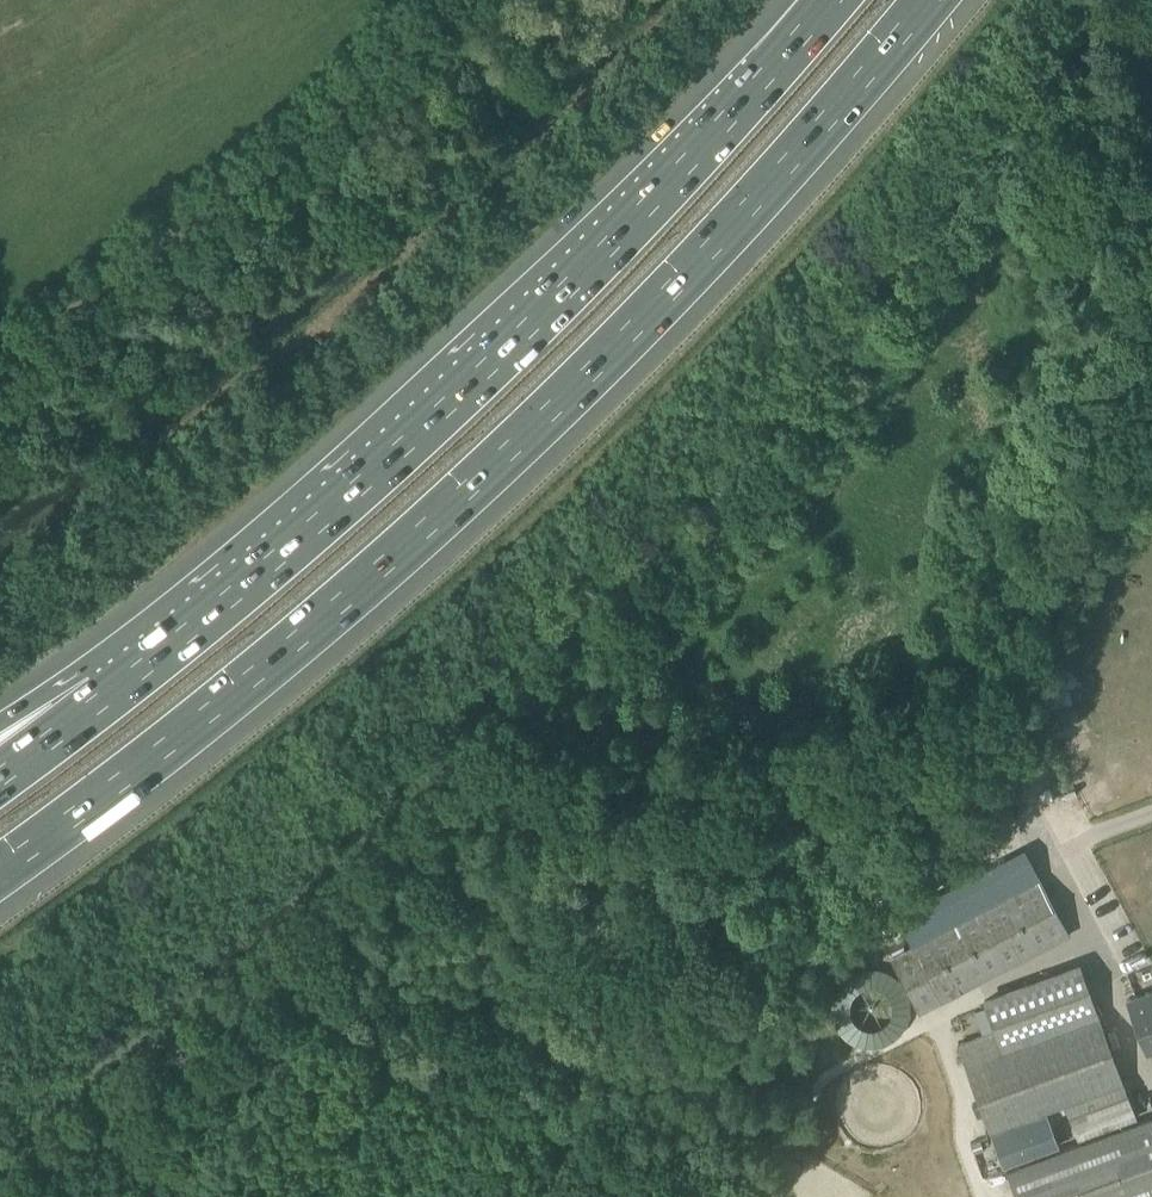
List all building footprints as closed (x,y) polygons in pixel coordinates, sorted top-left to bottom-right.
[(901,926),(912,946),(891,957),(919,1013),(1069,935),(1029,859),(951,899),(951,901),(901,926)] [(958,1045),(990,1132),(1063,1105),(1076,1141),(1134,1120),(1121,1084),(1081,974),(986,1009),(994,1031),(958,1045)] [(1146,1055),(1151,1053),(1151,993),(1128,1002),(1146,1055)] [(987,1134),(993,1151),(1025,1139),(1032,1157),(1049,1151),(1036,1116),(987,1134)] [(1150,1119),(1007,1172),(1016,1196),(1151,1196),(1151,1124),(1150,1119)]
